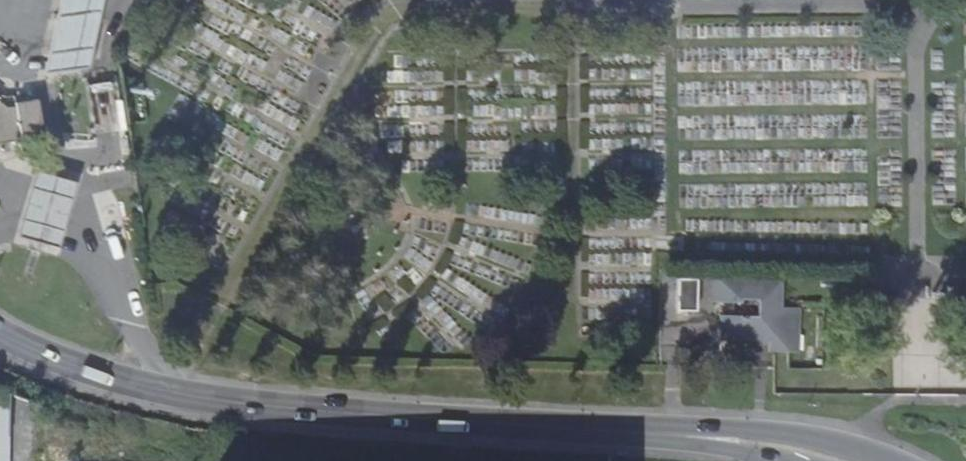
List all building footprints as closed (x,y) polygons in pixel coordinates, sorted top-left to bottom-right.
[(41,74),(85,68),(99,0),(58,0),(41,74)] [(48,137),(53,137),(47,97),(14,102),(14,106),(3,108),(0,106),(0,158),(6,144),(30,140),(31,151),(49,147),(48,137)] [(74,185),(34,175),(16,239),(56,250),(74,185)] [(669,277),(669,310),(689,311),(688,277),(669,277)] [(734,336),(749,336),(749,353),(780,354),(780,349),(789,349),(790,303),(768,303),(768,298),(772,298),(772,277),(748,277),(748,281),(711,280),(711,301),(731,301),(731,297),(748,297),(748,316),(712,316),(711,341),(734,341),(734,336)] [(965,300),(965,286),(944,286),(943,299),(965,300)] [(47,460),(67,460),(67,453),(47,453),(47,460)]
